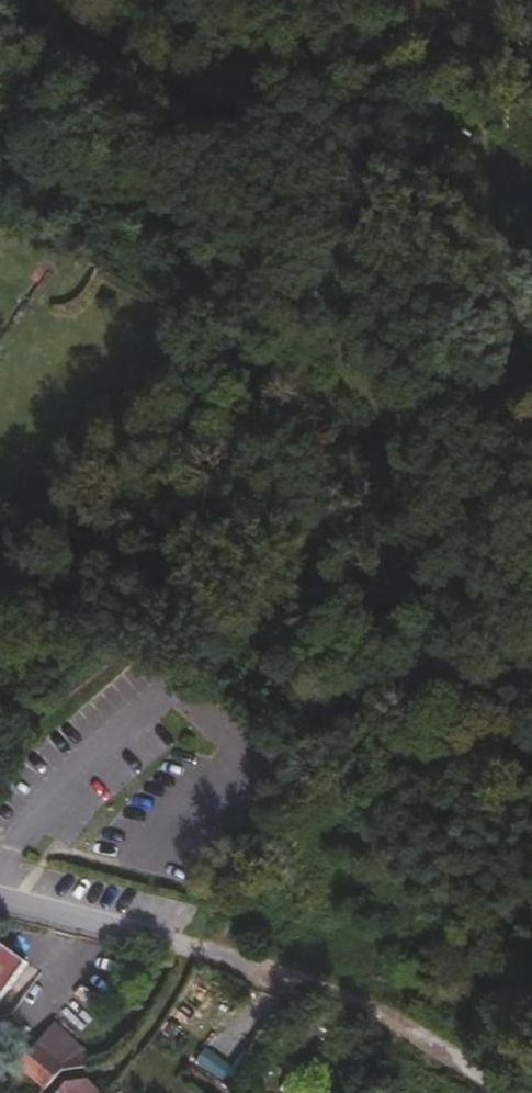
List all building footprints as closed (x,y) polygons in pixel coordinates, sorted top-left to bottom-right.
[(325,505),(317,491),(308,496),(315,509),(325,505)] [(11,950),(0,942),(0,966),(11,950)] [(27,960),(11,950),(0,966),(0,997),(27,960)] [(84,1051),(56,1022),(31,1048),(34,1052),(40,1044),(52,1055),(84,1051)] [(67,1069),(52,1055),(40,1044),(34,1052),(31,1048),(20,1063),(44,1087),(60,1070),(67,1069)] [(86,1067),(84,1051),(52,1055),(67,1069),(86,1067)] [(382,1091),(365,1078),(355,1092),(381,1092),(382,1091)] [(86,1080),(65,1082),(56,1092),(74,1092),(86,1080)] [(100,1092),(86,1080),(74,1092),(100,1092)]
